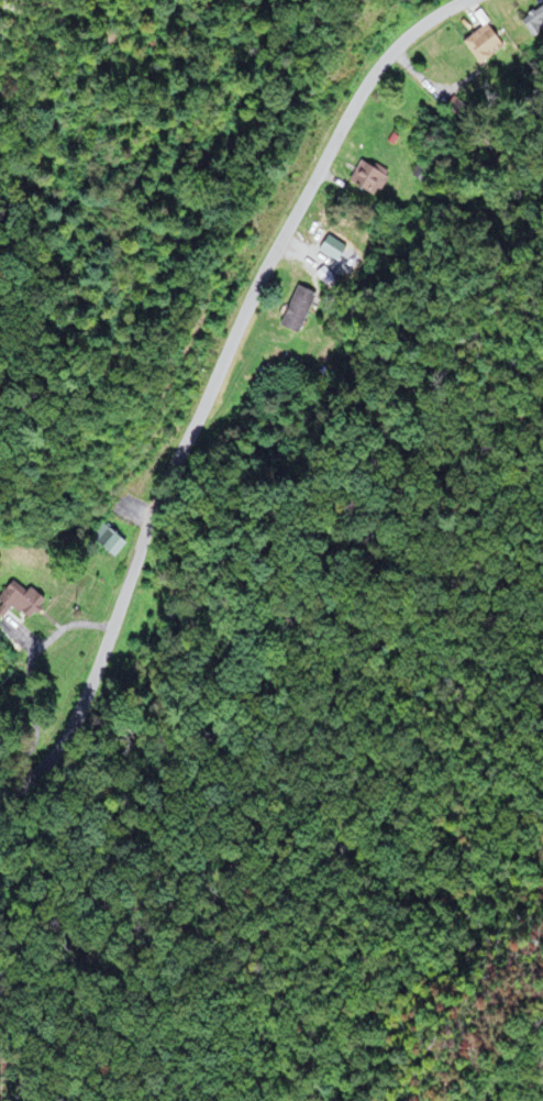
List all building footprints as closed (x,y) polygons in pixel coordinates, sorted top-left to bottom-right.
[(542,41),(542,13),(530,13),(530,41),(542,41)] [(456,42),(473,67),(501,49),(485,24),(456,42)] [(357,169),(360,176),(352,179),(360,197),(384,187),(374,162),(357,169)] [(315,298),(297,286),(274,321),(291,333),(315,298)] [(122,543),(106,530),(94,546),(109,558),(122,543)] [(0,589),(0,612),(5,606),(22,620),(38,601),(9,577),(0,589)]
